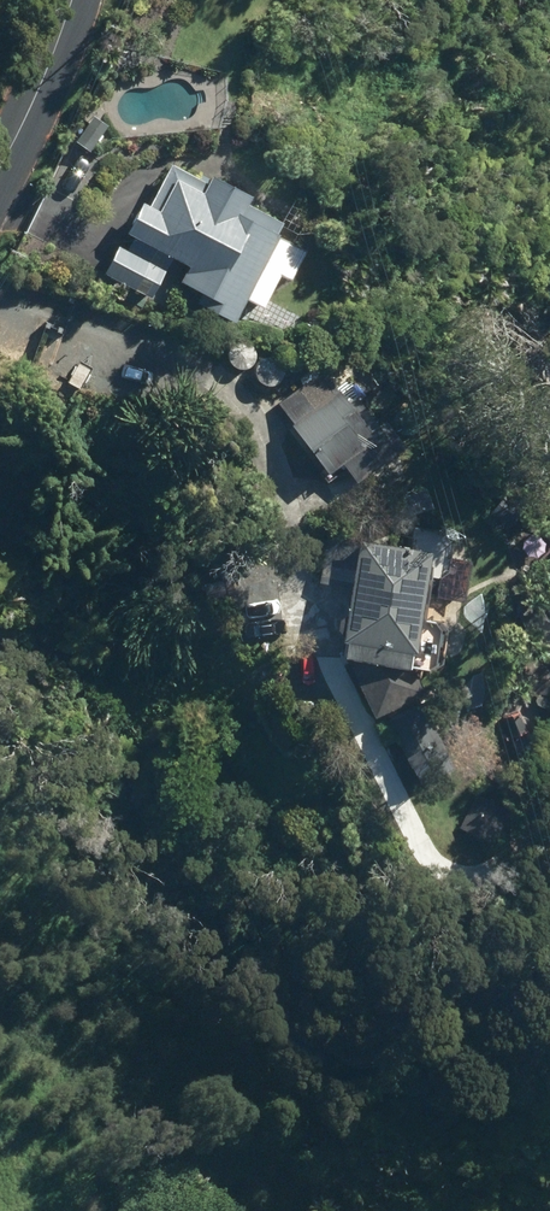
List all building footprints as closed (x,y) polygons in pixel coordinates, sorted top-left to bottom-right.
[(236,191),(197,173),(191,188),(162,174),(146,208),(129,198),(112,229),(176,263),(168,277),(189,289),(184,300),(222,319),(266,231),(227,211),(236,191)] [(110,243),(95,270),(139,294),(154,266),(110,243)] [(172,283),(158,277),(149,294),(163,302),(172,283)] [(338,401),(316,371),(271,402),(316,468),(328,458),(345,480),(391,443),(372,419),(366,423),(347,395),(338,401)] [(500,526),(513,507),(495,493),(481,513),(500,526)] [(361,715),(411,690),(391,650),(410,547),(340,534),(319,651),(335,654),(361,715)] [(450,591),(456,559),(436,556),(431,588),(450,591)] [(540,664),(519,662),(516,690),(537,693),(540,664)] [(400,764),(435,748),(413,699),(378,716),(400,764)] [(520,730),(515,710),(492,717),(499,736),(520,730)] [(502,806),(472,793),(457,827),(487,840),(502,806)]
